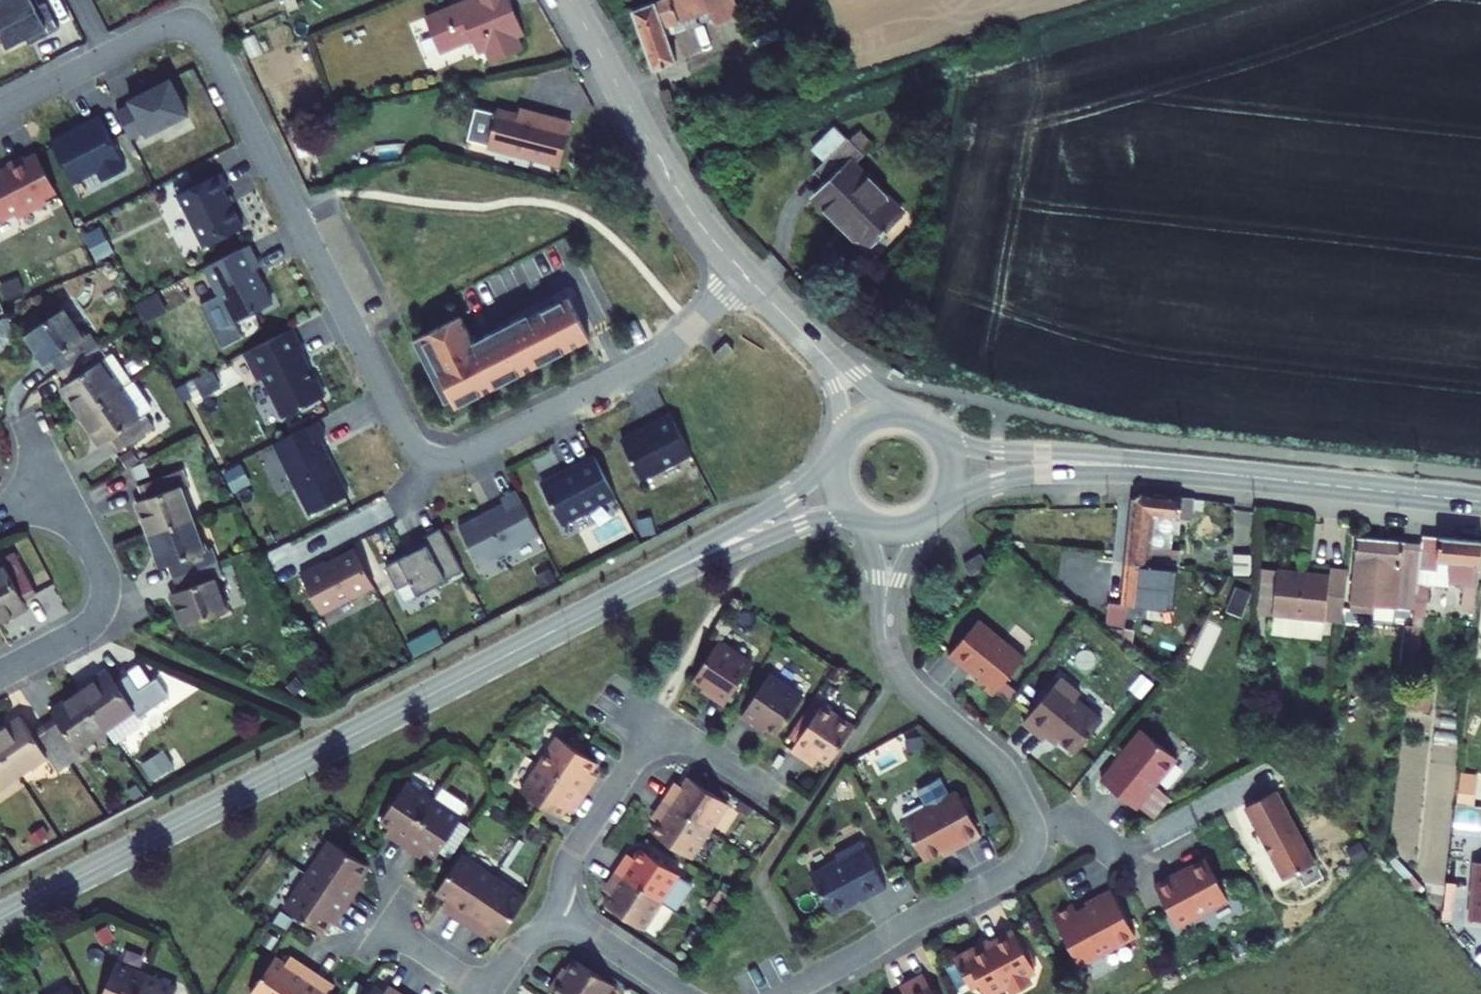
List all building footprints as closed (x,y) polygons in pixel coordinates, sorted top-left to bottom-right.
[(0,2),(0,34),(7,48),(26,39),(35,34),(38,39),(59,29),(46,2),(40,5),(37,0),(5,0),(0,2)] [(525,33),(511,0),(465,0),(426,16),(439,51),(472,38),(477,51),(486,48),(493,45),(499,58),(522,49),(517,36),(525,33)] [(654,69),(676,62),(667,36),(664,27),(709,9),(712,19),(714,24),(740,14),(734,0),(657,0),(633,9),(654,69)] [(664,27),(667,36),(712,19),(709,9),(664,27)] [(35,34),(26,39),(29,44),(38,39),(35,34)] [(486,48),(492,61),(499,58),(493,45),(486,48)] [(131,104),(117,112),(131,138),(144,130),(147,135),(188,114),(170,79),(129,100),(131,104)] [(492,150),(565,172),(577,130),(539,119),(537,124),(502,114),(492,150)] [(74,129),(52,141),(73,182),(97,170),(103,181),(127,169),(100,116),(83,124),(85,127),(76,132),(74,129)] [(866,247),(902,212),(854,164),(864,153),(836,126),(814,147),(826,159),(814,170),(827,183),(815,195),(866,247)] [(57,192),(38,155),(26,160),(45,197),(57,192)] [(15,212),(21,214),(47,201),(45,197),(26,160),(23,156),(8,164),(9,167),(0,171),(0,220),(15,212)] [(228,188),(221,174),(179,195),(207,246),(241,228),(224,192),(228,188)] [(240,319),(279,300),(261,265),(266,263),(255,241),(212,263),(240,319)] [(461,315),(413,340),(445,403),(452,399),(456,407),(590,339),(568,297),(528,317),(534,328),(492,350),(481,355),(461,315)] [(52,360),(60,372),(98,345),(89,333),(83,337),(64,309),(25,335),(46,364),(52,360)] [(20,342),(6,316),(0,319),(0,353),(20,342)] [(305,349),(293,327),(246,351),(259,378),(264,375),(284,416),(325,395),(315,376),(312,378),(308,370),(311,368),(302,351),(305,349)] [(734,350),(726,342),(713,355),(721,363),(734,350)] [(106,357),(98,345),(60,372),(68,383),(62,387),(81,416),(132,382),(112,353),(106,357)] [(151,410),(132,382),(81,416),(101,445),(108,441),(116,453),(128,445),(154,427),(145,414),(151,410)] [(622,441),(642,480),(691,454),(670,413),(653,422),(655,426),(646,431),(643,431),(622,441)] [(325,436),(317,420),(273,443),(310,515),(349,495),(320,439),(325,436)] [(116,453),(127,469),(139,461),(128,445),(116,453)] [(542,486),(562,524),(615,496),(594,456),(574,466),(576,469),(542,486)] [(137,502),(149,535),(193,518),(180,486),(187,484),(182,469),(139,486),(144,499),(137,502)] [(539,534),(516,490),(500,498),(503,503),(459,526),(479,565),(539,534)] [(1134,498),(1127,564),(1148,566),(1177,569),(1178,569),(1180,550),(1171,549),(1150,547),(1152,528),(1159,529),(1160,516),(1181,519),(1182,497),(1142,492),(1134,498)] [(1182,497),(1181,519),(1192,521),(1194,499),(1182,497)] [(1179,535),(1181,519),(1160,516),(1159,529),(1152,528),(1150,547),(1171,549),(1173,534),(1179,535)] [(193,518),(149,535),(162,568),(169,565),(174,578),(217,562),(212,547),(205,550),(193,518)] [(462,571),(440,528),(422,537),(426,545),(385,566),(397,588),(410,582),(417,594),(462,571)] [(1480,556),(1480,540),(1423,534),(1422,543),(1417,583),(1428,584),(1448,587),(1448,580),(1458,581),(1458,587),(1464,587),(1462,608),(1475,610),(1480,556)] [(1417,583),(1422,543),(1404,542),(1357,537),(1350,609),(1373,612),(1374,606),(1415,609),(1417,592),(1417,583)] [(374,586),(355,549),(327,563),(326,560),(300,574),(321,613),(374,586)] [(28,607),(24,600),(37,593),(16,552),(2,559),(5,566),(0,569),(0,621),(28,607)] [(981,552),(962,562),(970,575),(988,564),(981,552)] [(217,562),(174,578),(179,591),(172,594),(185,627),(228,611),(215,578),(222,576),(217,562)] [(1148,566),(1127,564),(1123,604),(1109,602),(1106,628),(1124,630),(1127,605),(1165,609),(1166,593),(1175,594),(1177,569),(1148,566)] [(1265,568),(1260,611),(1273,613),(1277,570),(1265,568)] [(1342,620),(1348,570),(1330,568),(1330,575),(1277,570),(1273,613),(1274,613),(1323,618),(1342,620)] [(1417,592),(1427,593),(1428,584),(1417,583),(1417,592)] [(1414,615),(1425,616),(1427,593),(1417,592),(1415,609),(1414,615)] [(1274,613),(1271,633),(1321,638),(1323,618),(1274,613)] [(976,681),(993,695),(1025,657),(978,619),(950,653),(979,677),(976,681)] [(761,660),(728,640),(703,678),(720,690),(717,694),(732,704),(761,660)] [(141,665),(128,673),(139,690),(152,681),(141,665)] [(109,671),(80,691),(106,729),(133,711),(138,718),(169,697),(156,678),(152,681),(139,690),(128,673),(126,669),(113,678),(109,671)] [(779,672),(750,718),(767,728),(770,724),(788,736),(814,695),(779,672)] [(1060,677),(1023,722),(1044,740),(1050,733),(1075,753),(1103,720),(1077,698),(1080,694),(1060,677)] [(106,729),(80,691),(51,711),(55,717),(44,725),(70,763),(82,755),(78,748),(106,729)] [(817,750),(836,762),(862,723),(829,702),(799,748),(812,756),(817,750)] [(133,711),(106,729),(115,742),(142,724),(138,718),(133,711)] [(0,731),(0,748),(18,775),(47,756),(57,772),(70,763),(44,725),(32,733),(22,717),(0,731)] [(1101,779),(1136,808),(1177,758),(1142,729),(1101,779)] [(561,743),(543,769),(589,800),(597,787),(590,783),(599,769),(561,743)] [(18,775),(0,748),(0,787),(18,775)] [(589,800),(543,769),(525,796),(564,822),(573,809),(580,813),(589,800)] [(1474,804),(1477,774),(1460,772),(1457,802),(1474,804)] [(678,790),(667,805),(710,835),(728,809),(691,784),(683,794),(678,790)] [(924,813),(901,826),(923,868),(949,854),(952,859),(978,843),(953,798),(945,802),(936,784),(914,796),(924,813)] [(392,837),(406,847),(434,804),(406,785),(381,822),(396,831),(392,837)] [(443,791),(434,804),(458,820),(467,808),(443,791)] [(1242,815),(1282,884),(1311,868),(1272,798),(1242,815)] [(461,822),(434,804),(406,847),(418,854),(421,849),(436,860),(461,822)] [(693,861),(710,835),(667,805),(658,820),(665,825),(656,836),(693,861)] [(1461,808),(1445,806),(1443,826),(1458,828),(1461,808)] [(825,914),(851,900),(854,905),(882,890),(857,843),(831,857),(834,862),(805,877),(825,914)] [(354,890),(365,872),(341,857),(324,846),(304,877),(350,907),(359,893),(354,890)] [(629,863),(620,877),(663,906),(681,880),(644,855),(635,868),(629,863)] [(462,925),(493,879),(461,858),(436,896),(453,907),(448,916),(462,925)] [(1462,920),(1480,921),(1480,858),(1480,863),(1467,862),(1462,920)] [(1156,891),(1180,938),(1213,919),(1211,915),(1227,906),(1207,868),(1178,883),(1176,880),(1156,891)] [(283,911),(301,922),(324,936),(335,918),(340,922),(350,907),(304,877),(283,911)] [(646,932),(663,906),(620,877),(611,890),(618,895),(609,907),(646,932)] [(493,879),(462,925),(475,935),(480,927),(501,941),(528,903),(493,879)] [(1135,943),(1111,899),(1087,912),(1090,917),(1080,922),(1075,912),(1053,924),(1077,968),(1090,972),(1109,962),(1107,958),(1135,943)] [(1006,993),(1028,993),(1031,988),(1028,982),(1035,978),(1033,973),(1037,971),(1021,940),(1013,944),(1011,939),(979,957),(976,952),(953,964),(966,990),(977,984),(982,993),(1002,993),(1005,992),(1006,993)] [(307,968),(296,961),(291,969),(273,957),(249,993),(291,993),(307,968)] [(574,962),(562,981),(558,979),(549,993),(551,993),(607,993),(611,987),(574,962)] [(149,980),(119,967),(108,993),(144,993),(149,980)] [(291,993),(331,993),(316,985),(321,977),(307,968),(291,993)] [(926,978),(903,991),(905,993),(934,993),(926,978)] [(149,980),(144,993),(176,993),(177,991),(149,980)]
